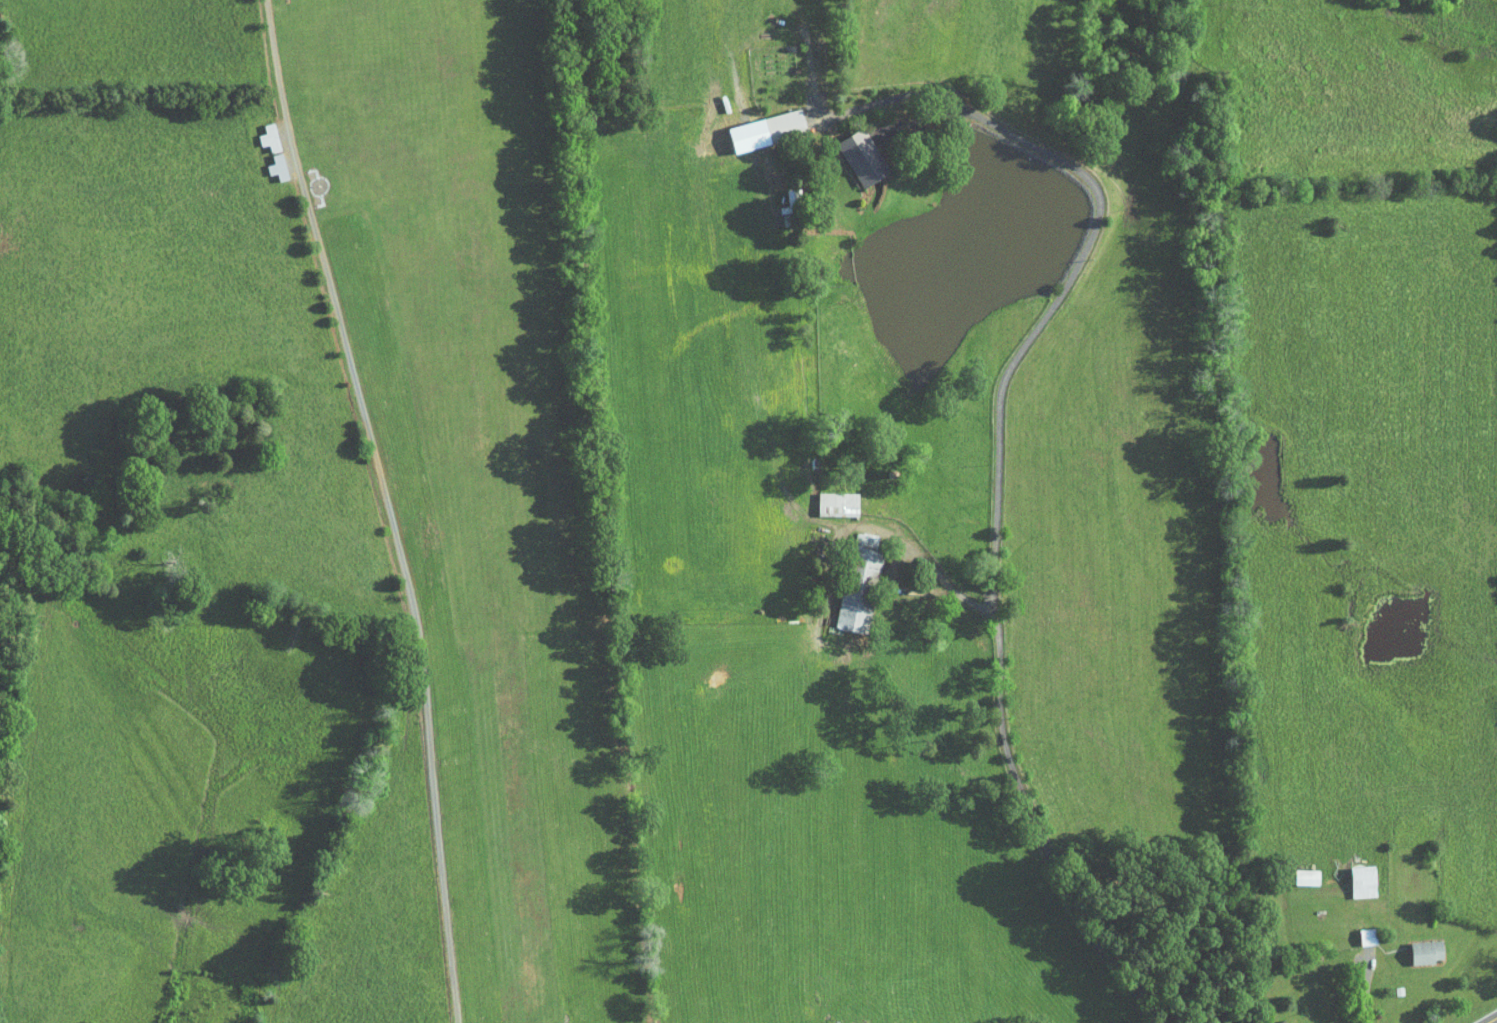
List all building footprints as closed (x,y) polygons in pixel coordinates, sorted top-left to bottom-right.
[(726,146),(799,128),(793,102),(720,121),(726,146)] [(279,173),(266,115),(254,118),(256,127),(248,129),(251,141),(260,138),(264,157),(257,158),(260,169),(268,167),(270,175),(279,173)] [(855,183),(882,167),(855,121),(828,136),(855,183)] [(850,487),(809,486),(809,510),(850,510),(850,487)] [(858,628),(872,545),(866,544),(869,529),(848,525),(834,604),(824,602),(820,621),(858,628)] [(1343,891),(1368,890),(1367,858),(1342,859),(1343,891)] [(1311,863),(1287,862),(1286,878),(1310,879),(1311,863)] [(1353,939),(1369,937),(1367,920),(1351,922),(1353,939)] [(1436,955),(1435,933),(1404,935),(1404,956),(1436,955)]
